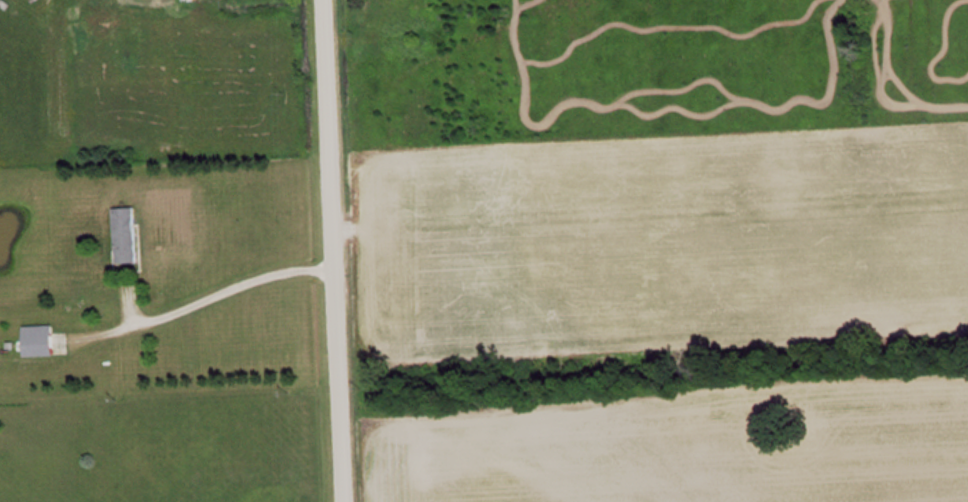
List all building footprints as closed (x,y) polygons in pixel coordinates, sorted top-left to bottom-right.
[(118,209),(119,271),(143,271),(141,208),(118,209)] [(29,357),(60,357),(60,326),(29,326),(29,357)]
